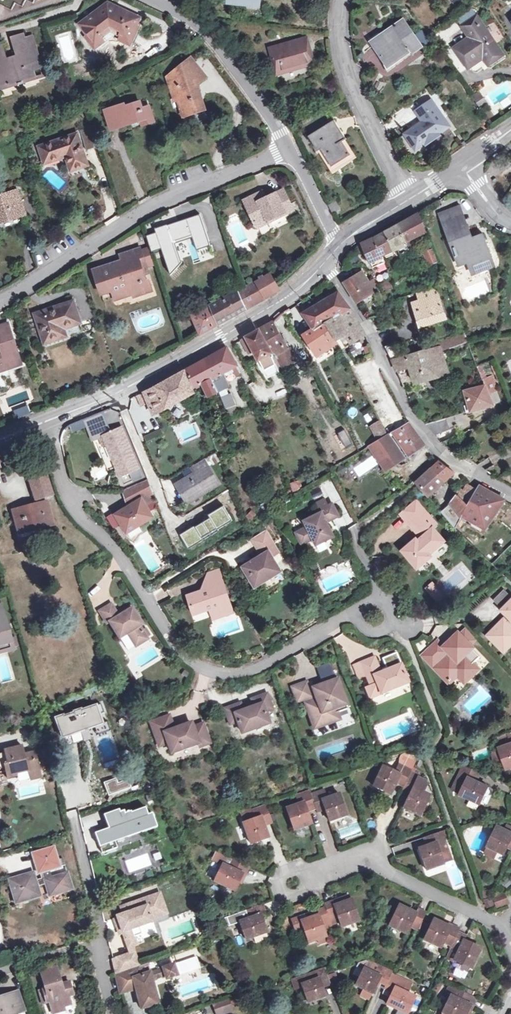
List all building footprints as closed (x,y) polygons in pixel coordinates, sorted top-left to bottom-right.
[(4,5),(12,10),(16,2),(23,6),(26,0),(1,0),(6,3),(4,5)] [(125,24),(134,28),(141,17),(110,2),(77,24),(94,46),(109,30),(119,35),(125,24)] [(477,17),(462,27),(469,38),(455,48),(468,69),(488,55),(493,63),(504,56),(477,17)] [(413,54),(422,47),(414,36),(403,21),(378,38),(380,41),(373,46),(382,59),(386,57),(390,63),(410,50),(413,54)] [(125,24),(119,35),(128,39),(134,28),(125,24)] [(414,36),(422,47),(429,42),(421,31),(414,36)] [(9,86),(10,90),(18,87),(19,89),(24,87),(23,85),(32,82),(28,71),(41,67),(37,55),(34,56),(28,39),(23,41),(21,36),(9,41),(16,62),(5,66),(0,50),(0,90),(9,86)] [(278,75),(305,67),(302,54),(311,52),(307,39),(270,49),(278,75)] [(302,54),(305,67),(315,64),(311,52),(302,54)] [(185,115),(205,108),(198,86),(206,77),(193,59),(180,69),(178,67),(167,76),(174,98),(179,96),(185,115)] [(480,95),(473,99),(479,107),(485,103),(480,95)] [(427,119),(422,122),(405,135),(416,150),(425,145),(425,146),(442,134),(441,133),(450,127),(432,100),(415,112),(419,118),(424,115),(427,119)] [(144,125),(154,122),(148,107),(141,109),(138,101),(121,107),(120,103),(102,110),(110,134),(143,123),(144,125)] [(342,143),(347,140),(335,121),(308,137),(318,151),(320,150),(332,167),(350,155),(342,143)] [(69,171),(89,164),(77,133),(36,147),(42,166),(64,159),(69,171)] [(289,212),(278,190),(260,199),(258,193),(239,202),(253,229),(289,212)] [(16,192),(0,198),(0,223),(24,214),(16,192)] [(333,213),(340,209),(336,202),(329,205),(333,213)] [(455,207),(462,224),(467,222),(460,205),(455,207)] [(462,224),(455,207),(439,214),(448,239),(451,237),(455,248),(453,249),(456,257),(458,256),(459,261),(466,258),(469,264),(472,273),(495,264),(483,234),(471,239),(469,235),(471,234),(467,222),(462,224)] [(194,232),(199,247),(209,244),(198,212),(163,225),(169,241),(189,234),(194,232)] [(397,226),(410,251),(415,248),(411,240),(427,232),(423,224),(419,214),(397,226)] [(385,232),(393,251),(398,249),(401,255),(410,251),(397,226),(385,232)] [(194,232),(189,234),(194,249),(199,247),(194,232)] [(374,238),(383,256),(393,251),(385,232),(374,238)] [(383,256),(374,238),(363,244),(369,260),(375,267),(386,262),(385,260),(383,256)] [(421,246),(424,253),(433,249),(431,242),(421,246)] [(139,248),(127,253),(129,258),(122,260),(94,271),(101,292),(110,288),(119,286),(124,298),(132,295),(133,299),(152,292),(148,280),(145,280),(142,272),(147,270),(139,248)] [(433,249),(424,253),(429,265),(438,262),(433,249)] [(469,264),(466,258),(459,261),(462,267),(469,264)] [(357,279),(356,277),(345,284),(357,303),(375,293),(375,292),(372,282),(370,284),(363,274),(357,279)] [(241,312),(246,309),(264,298),(271,294),(278,288),(271,276),(270,275),(262,279),(261,277),(257,279),(258,282),(241,290),(223,299),(190,316),(193,320),(200,332),(196,334),(198,338),(211,329),(218,325),(241,312)] [(399,297),(405,295),(401,284),(395,286),(399,297)] [(119,286),(110,288),(115,301),(124,298),(119,286)] [(436,288),(418,294),(420,302),(413,304),(419,324),(445,316),(436,288)] [(335,318),(350,309),(339,293),(338,293),(303,313),(313,330),(314,331),(325,324),(335,318)] [(56,336),(58,343),(68,339),(66,333),(83,327),(75,304),(38,317),(45,340),(56,336)] [(325,324),(336,341),(344,335),(351,345),(366,335),(357,320),(350,309),(335,318),(325,324)] [(272,323),(259,330),(272,354),(275,351),(283,367),(296,360),(289,347),(286,349),(285,346),(281,340),(274,327),(272,323)] [(314,331),(313,330),(304,335),(318,357),(337,343),(336,341),(325,324),(314,331)] [(20,366),(7,326),(0,328),(0,345),(6,343),(8,346),(0,349),(0,372),(20,366)] [(272,354),(259,330),(242,340),(249,353),(254,351),(259,360),(255,362),(261,372),(264,370),(268,378),(284,370),(283,367),(275,351),(272,354)] [(431,348),(440,346),(442,351),(469,342),(467,338),(466,334),(429,344),(431,348)] [(56,336),(45,340),(48,347),(58,343),(56,336)] [(385,347),(390,356),(391,358),(402,355),(397,345),(394,346),(393,344),(385,347)] [(442,351),(440,346),(431,348),(392,360),(399,377),(411,372),(416,383),(449,373),(442,351)] [(204,383),(210,397),(229,386),(222,373),(237,365),(228,348),(205,360),(188,369),(196,388),(204,383)] [(150,404),(154,415),(194,392),(186,370),(155,388),(136,397),(141,408),(150,404)] [(486,386),(489,393),(498,389),(493,379),(484,383),(486,386)] [(494,405),(489,393),(486,386),(466,391),(470,404),(464,406),(466,412),(466,413),(494,405)] [(27,405),(14,409),(16,417),(29,414),(27,405)] [(447,418),(426,424),(431,430),(436,436),(451,429),(447,418)] [(368,426),(375,438),(386,431),(379,419),(368,426)] [(426,444),(409,421),(391,433),(408,456),(426,444)] [(121,477),(139,469),(122,428),(103,436),(121,477)] [(146,440),(162,435),(160,428),(144,434),(146,440)] [(389,434),(370,445),(387,470),(405,457),(389,434)] [(205,458),(209,465),(218,462),(215,454),(205,458)] [(28,472),(29,475),(44,470),(41,459),(30,463),(28,472)] [(177,486),(187,503),(219,484),(204,459),(191,467),(196,474),(177,486)] [(432,468),(444,481),(454,472),(439,462),(432,468)] [(427,495),(444,481),(432,468),(417,483),(420,486),(427,495)] [(139,469),(121,477),(125,485),(142,478),(139,469)] [(44,470),(29,475),(37,500),(53,495),(44,470)] [(144,481),(125,495),(130,506),(142,499),(154,492),(150,479),(144,481)] [(125,495),(144,481),(126,488),(124,488),(123,490),(125,495)] [(468,506),(461,518),(466,521),(467,518),(486,529),(505,500),(479,486),(476,491),(468,506)] [(468,506),(476,491),(468,486),(465,492),(461,498),(468,506)] [(231,491),(221,494),(227,517),(237,514),(231,491)] [(154,492),(142,499),(145,504),(156,498),(154,492)] [(461,498),(457,494),(449,505),(441,512),(455,528),(461,518),(468,506),(461,498)] [(145,504),(142,499),(130,506),(122,510),(128,521),(122,524),(127,533),(153,517),(145,504)] [(321,509),(328,505),(326,499),(318,503),(321,509)] [(421,529),(434,518),(419,501),(407,511),(421,529)] [(20,534),(53,526),(46,503),(14,512),(20,534)] [(333,503),(328,505),(321,509),(322,512),(306,520),(309,526),(298,532),(304,543),(315,538),(318,544),(335,535),(328,522),(339,516),(333,503)] [(128,521),(122,510),(116,514),(122,524),(128,521)] [(440,526),(434,518),(421,529),(427,536),(419,542),(418,540),(404,551),(418,569),(432,558),(430,555),(446,542),(435,530),(440,526)] [(131,544),(150,573),(162,565),(143,536),(140,537),(135,529),(127,534),(133,543),(131,544)] [(262,555),(243,567),(255,586),(281,571),(272,557),(279,552),(266,532),(253,540),(262,555)] [(209,581),(221,577),(219,571),(207,575),(209,581)] [(233,613),(221,577),(209,581),(206,582),(209,589),(189,596),(195,614),(211,608),(215,619),(233,613)] [(441,606),(441,600),(447,600),(435,584),(430,586),(428,590),(441,606)] [(503,611),(510,603),(510,597),(505,591),(493,601),(503,611)] [(108,623),(111,621),(121,638),(129,633),(137,646),(149,639),(141,626),(144,624),(134,607),(120,615),(112,603),(101,610),(108,623)] [(503,611),(510,620),(510,603),(503,611)] [(13,649),(1,606),(0,606),(0,653),(13,649)] [(509,626),(504,621),(489,636),(504,652),(510,646),(510,624),(509,626)] [(126,652),(134,647),(126,635),(118,641),(126,652)] [(449,651),(444,656),(435,646),(428,652),(440,664),(435,668),(448,682),(457,675),(463,681),(476,669),(472,665),(480,657),(458,635),(445,647),(449,651)] [(396,652),(384,657),(388,669),(401,664),(396,652)] [(360,662),(365,673),(370,685),(364,687),(369,698),(381,694),(409,682),(401,664),(388,669),(381,672),(375,657),(360,662)] [(358,675),(365,673),(360,662),(354,665),(358,675)] [(319,699),(308,703),(316,726),(339,718),(337,712),(347,708),(337,680),(315,688),(319,699)] [(297,700),(311,696),(306,682),(292,687),(297,700)] [(255,706),(244,710),(242,703),(226,708),(232,724),(240,721),(243,732),(270,723),(266,712),(273,709),(268,694),(253,699),(255,706)] [(96,705),(55,718),(62,738),(103,724),(96,705)] [(195,730),(194,727),(192,722),(174,729),(170,716),(153,722),(160,746),(170,742),(173,752),(199,744),(200,746),(210,743),(204,723),(198,725),(199,729),(195,730)] [(95,738),(103,761),(117,756),(109,733),(95,738)] [(507,736),(510,744),(497,748),(498,749),(501,758),(505,769),(510,767),(510,734),(507,736)] [(24,755),(22,746),(5,750),(6,754),(1,755),(0,754),(0,769),(4,768),(7,778),(17,776),(17,773),(28,771),(30,780),(42,777),(36,752),(28,753),(28,755),(24,755)] [(494,761),(501,758),(498,749),(491,752),(494,761)] [(409,777),(412,771),(399,764),(395,771),(384,767),(374,787),(390,794),(395,784),(397,780),(405,784),(409,777)] [(474,780),(477,772),(465,766),(458,779),(453,790),(461,794),(480,804),(488,787),(478,783),(474,780)] [(409,777),(405,784),(403,790),(411,794),(409,799),(404,809),(421,817),(430,797),(423,793),(426,786),(424,782),(418,778),(419,775),(412,771),(409,777)] [(474,780),(478,783),(482,775),(477,772),(474,780)] [(132,787),(126,773),(102,783),(108,797),(132,787)] [(397,780),(395,784),(403,790),(405,784),(397,780)] [(325,790),(311,795),(314,804),(316,808),(323,806),(326,811),(329,822),(347,815),(339,794),(328,798),(325,790)] [(411,794),(403,790),(400,795),(409,799),(411,794)] [(314,804),(311,795),(309,791),(296,796),(298,804),(287,808),(294,829),(312,823),(308,812),(306,807),(314,804)] [(263,821),(271,818),(266,805),(252,810),(255,818),(243,822),(251,843),(269,837),(265,826),(263,821)] [(323,806),(316,808),(318,814),(326,811),(323,806)] [(95,833),(102,853),(118,847),(115,841),(115,838),(138,830),(141,829),(142,830),(157,825),(153,812),(149,814),(146,807),(132,812),(132,811),(125,813),(126,814),(122,816),(120,809),(108,813),(112,827),(109,828),(95,833)] [(94,834),(93,830),(106,827),(102,812),(80,817),(85,837),(94,834)] [(104,814),(109,828),(112,827),(108,813),(104,814)] [(263,821),(265,826),(273,824),(271,818),(263,821)] [(505,829),(498,826),(488,846),(498,851),(505,854),(509,847),(510,848),(510,832),(505,829)] [(138,830),(115,838),(115,841),(139,833),(138,830)] [(435,842),(418,848),(425,870),(442,864),(435,842)] [(47,879),(45,872),(61,867),(55,846),(32,853),(39,873),(42,872),(43,879),(37,880),(35,873),(26,876),(26,874),(10,879),(17,904),(41,897),(39,886),(47,884),(50,895),(73,889),(68,873),(47,879)] [(498,851),(488,846),(484,854),(494,859),(498,851)] [(234,890),(242,875),(244,875),(248,866),(231,858),(227,866),(222,864),(214,880),(234,890)] [(47,879),(68,873),(66,866),(61,867),(45,872),(47,879)] [(120,926),(127,948),(132,946),(137,944),(134,936),(132,929),(139,926),(148,923),(148,920),(167,914),(160,893),(120,906),(122,913),(116,915),(117,918),(120,926)] [(498,908),(509,904),(505,893),(494,897),(498,908)] [(326,908),(331,922),(338,919),(341,927),(359,921),(351,900),(334,906),(332,901),(324,904),(326,908)] [(247,919),(239,921),(246,940),(267,932),(261,915),(265,914),(262,905),(244,911),(247,919)] [(407,934),(411,926),(418,930),(425,913),(418,910),(416,913),(400,906),(390,926),(407,934)] [(300,921),(299,917),(290,920),(294,931),(303,928),(308,943),(317,940),(318,944),(327,941),(326,936),(323,928),(331,925),(331,922),(326,908),(317,910),(318,915),(300,921)] [(318,915),(317,910),(299,917),(300,921),(318,915)] [(451,946),(457,933),(458,929),(451,926),(450,928),(434,920),(424,940),(441,948),(443,943),(451,946)] [(132,929),(134,936),(141,933),(139,926),(132,929)] [(457,933),(451,946),(450,948),(457,952),(454,960),(470,967),(480,948),(464,940),(465,937),(457,933)] [(112,959),(116,974),(139,966),(134,951),(129,953),(112,959)] [(142,974),(139,966),(116,974),(120,993),(137,988),(143,1007),(160,1002),(152,979),(166,974),(168,978),(178,975),(175,963),(150,972),(142,974)] [(147,963),(139,966),(142,974),(150,972),(147,963)] [(386,986),(391,975),(392,972),(380,966),(376,974),(364,969),(357,985),(363,988),(372,993),(373,993),(375,987),(378,982),(386,986)] [(72,987),(65,989),(64,984),(58,967),(42,972),(46,987),(51,1003),(54,1013),(63,1011),(62,1007),(70,1004),(68,997),(75,995),(72,987)] [(293,979),(295,987),(302,985),(305,994),(309,1003),(326,996),(323,989),(321,983),(329,980),(325,968),(312,972),(293,979)] [(391,975),(386,986),(384,988),(392,992),(390,997),(386,1004),(406,1013),(414,997),(401,990),(404,981),(391,975)] [(331,986),(329,980),(321,983),(323,989),(331,986)] [(378,982),(375,987),(383,991),(384,988),(386,986),(378,982)] [(305,994),(302,985),(295,987),(298,996),(305,994)] [(446,1013),(466,1013),(470,1006),(473,1006),(476,999),(460,991),(450,986),(446,993),(451,995),(443,1012),(446,1013)] [(51,1003),(46,987),(40,988),(45,1004),(51,1003)] [(372,993),(363,988),(360,996),(368,999),(372,993)] [(384,988),(383,991),(382,993),(390,997),(392,992),(384,988)] [(17,1012),(24,1010),(18,991),(0,996),(0,1013),(16,1013),(17,1012)] [(228,998),(214,1003),(218,1013),(223,1013),(232,1011),(228,998)]
